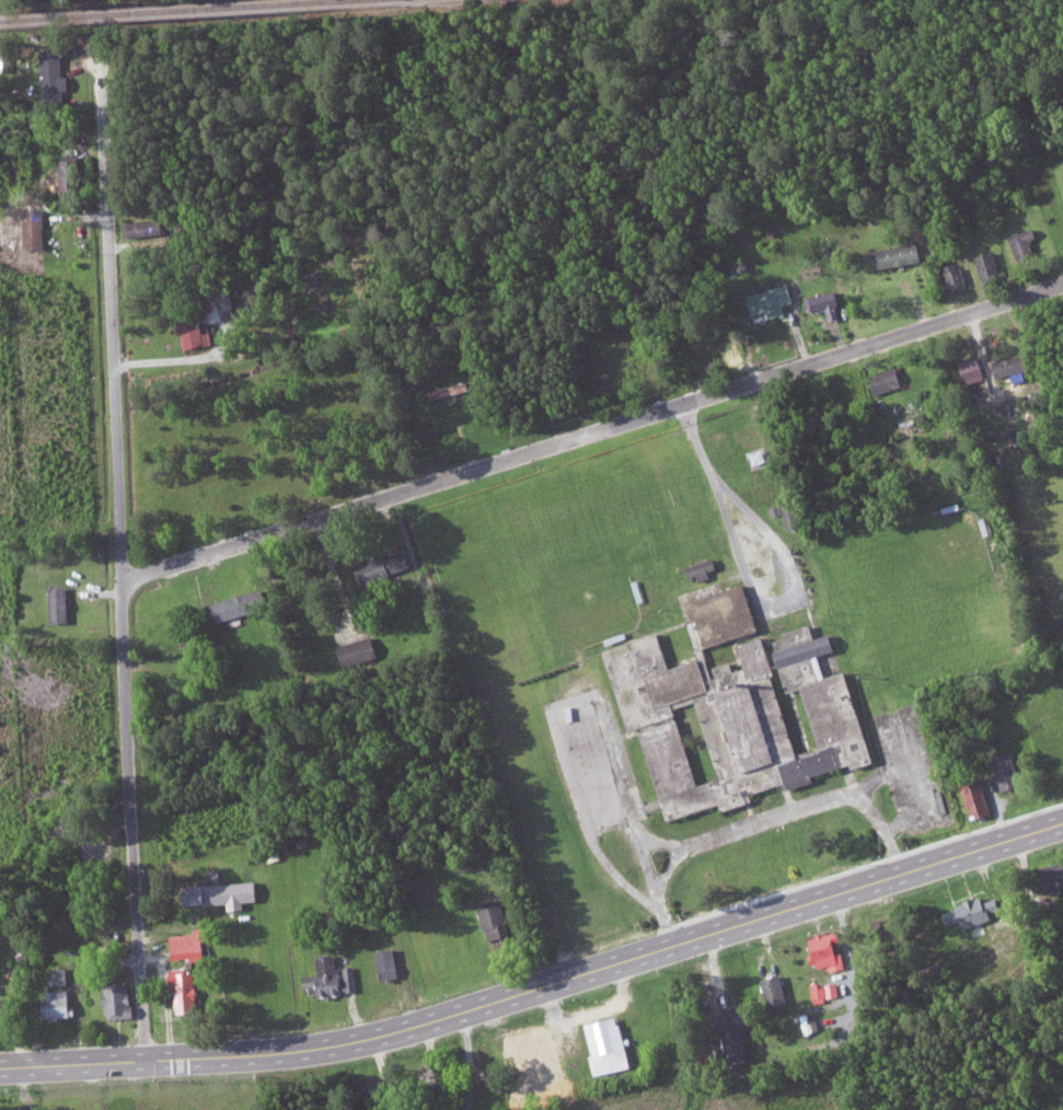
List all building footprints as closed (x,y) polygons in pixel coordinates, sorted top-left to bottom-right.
[(64,49),(44,49),(45,101),(72,100),(71,75),(65,76),(64,49)] [(82,191),(83,160),(64,159),(63,191),(82,191)] [(46,208),(26,209),(27,249),(48,248),(46,208)] [(166,219),(130,221),(130,236),(166,234),(166,219)] [(1041,237),(1038,227),(1014,233),(1021,261),(1039,257),(1035,238),(1041,237)] [(880,269),(925,260),(921,241),(876,250),(880,269)] [(987,282),(1005,275),(995,249),(978,256),(987,282)] [(969,285),(963,262),(946,267),(952,290),(969,285)] [(214,283),(221,311),(235,308),(228,279),(214,283)] [(750,293),(754,314),(771,311),(773,318),(788,315),(786,305),(795,303),(792,284),(750,293)] [(813,295),(816,311),(830,308),(832,320),(843,318),(838,291),(813,295)] [(215,345),(214,331),(204,332),(203,316),(181,317),(181,331),(187,330),(188,347),(215,345)] [(1034,369),(1029,352),(997,360),(1002,377),(1034,369)] [(989,378),(982,355),(962,361),(968,384),(989,378)] [(905,385),(899,366),(871,375),(878,394),(905,385)] [(432,398),(472,390),(470,381),(430,389),(432,398)] [(753,453),(756,465),(770,461),(766,449),(753,453)] [(357,564),(368,595),(381,590),(377,581),(416,567),(409,546),(357,564)] [(702,574),(704,579),(714,576),(712,569),(720,566),(716,554),(689,563),(694,577),(702,574)] [(692,597),(703,643),(761,629),(750,583),(692,597)] [(71,621),(70,585),(52,586),(53,622),(71,621)] [(272,606),(266,587),(214,602),(220,621),(272,606)] [(673,823),(878,756),(850,669),(829,675),(822,654),(840,648),(835,632),(819,637),(815,624),(775,637),(792,690),(805,686),(824,745),(802,752),(764,635),(742,643),(749,666),(738,670),(735,660),(717,666),(720,675),(715,677),(708,654),(673,666),(662,631),(607,649),(633,731),(642,728),(673,823)] [(347,665),(381,656),(376,635),(341,643),(347,665)] [(1023,785),(1017,751),(998,754),(1004,788),(1023,785)] [(964,782),(976,818),(995,812),(983,775),(964,782)] [(1050,864),(1053,885),(1062,884),(1062,862),(1050,864)] [(230,902),(231,909),(248,908),(247,901),(261,900),(260,881),(190,884),(191,904),(230,902)] [(514,935),(507,901),(485,906),(491,939),(514,935)] [(992,931),(988,919),(974,924),(978,936),(992,931)] [(197,933),(173,934),(175,959),(207,957),(206,927),(196,927),(197,933)] [(810,937),(816,966),(830,963),(831,970),(848,967),(845,952),(842,953),(838,939),(844,938),(842,930),(810,937)] [(403,976),(396,947),(379,951),(386,980),(403,976)] [(320,955),(321,974),(309,975),(310,995),(359,992),(357,965),(343,966),(342,953),(320,955)] [(70,985),(70,967),(55,967),(55,985),(70,985)] [(199,1013),(199,972),(189,972),(189,968),(176,968),(176,1013),(199,1013)] [(791,1003),(784,974),(764,979),(771,1008),(791,1003)] [(813,982),(817,1001),(842,996),(839,981),(821,985),(821,981),(813,982)] [(107,983),(108,1018),(134,1017),(133,982),(107,983)] [(46,1018),(73,1017),(72,989),(45,990),(46,1018)] [(633,1066),(622,1015),(589,1022),(596,1054),(592,1054),(597,1075),(633,1066)]
